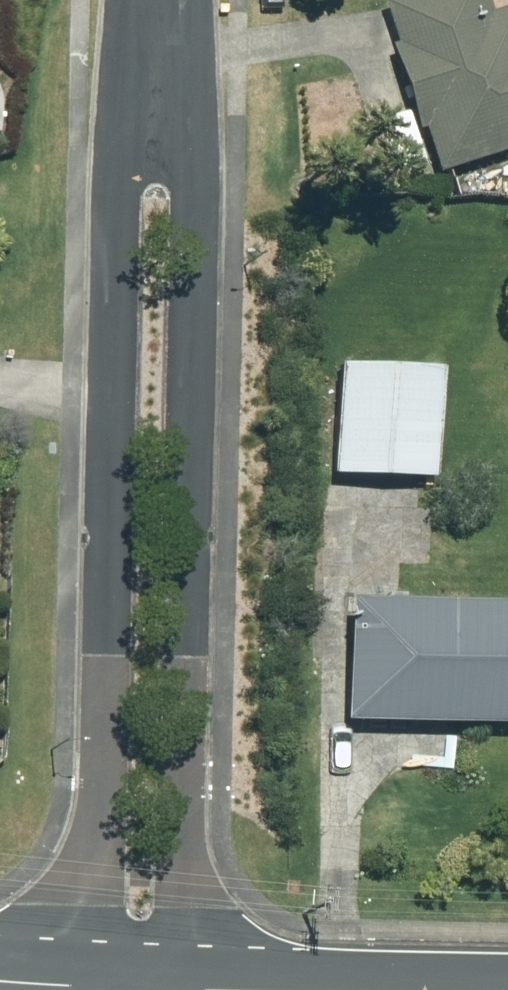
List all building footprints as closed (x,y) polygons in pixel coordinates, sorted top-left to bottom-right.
[(378,48),(406,133),(414,130),(429,175),(507,149),(507,22),(504,9),(477,18),(471,0),(392,0),(373,6),(386,45),(378,48)] [(319,374),(318,482),(418,483),(419,375),(319,374)] [(507,731),(507,615),(331,611),(329,728),(507,731)]
